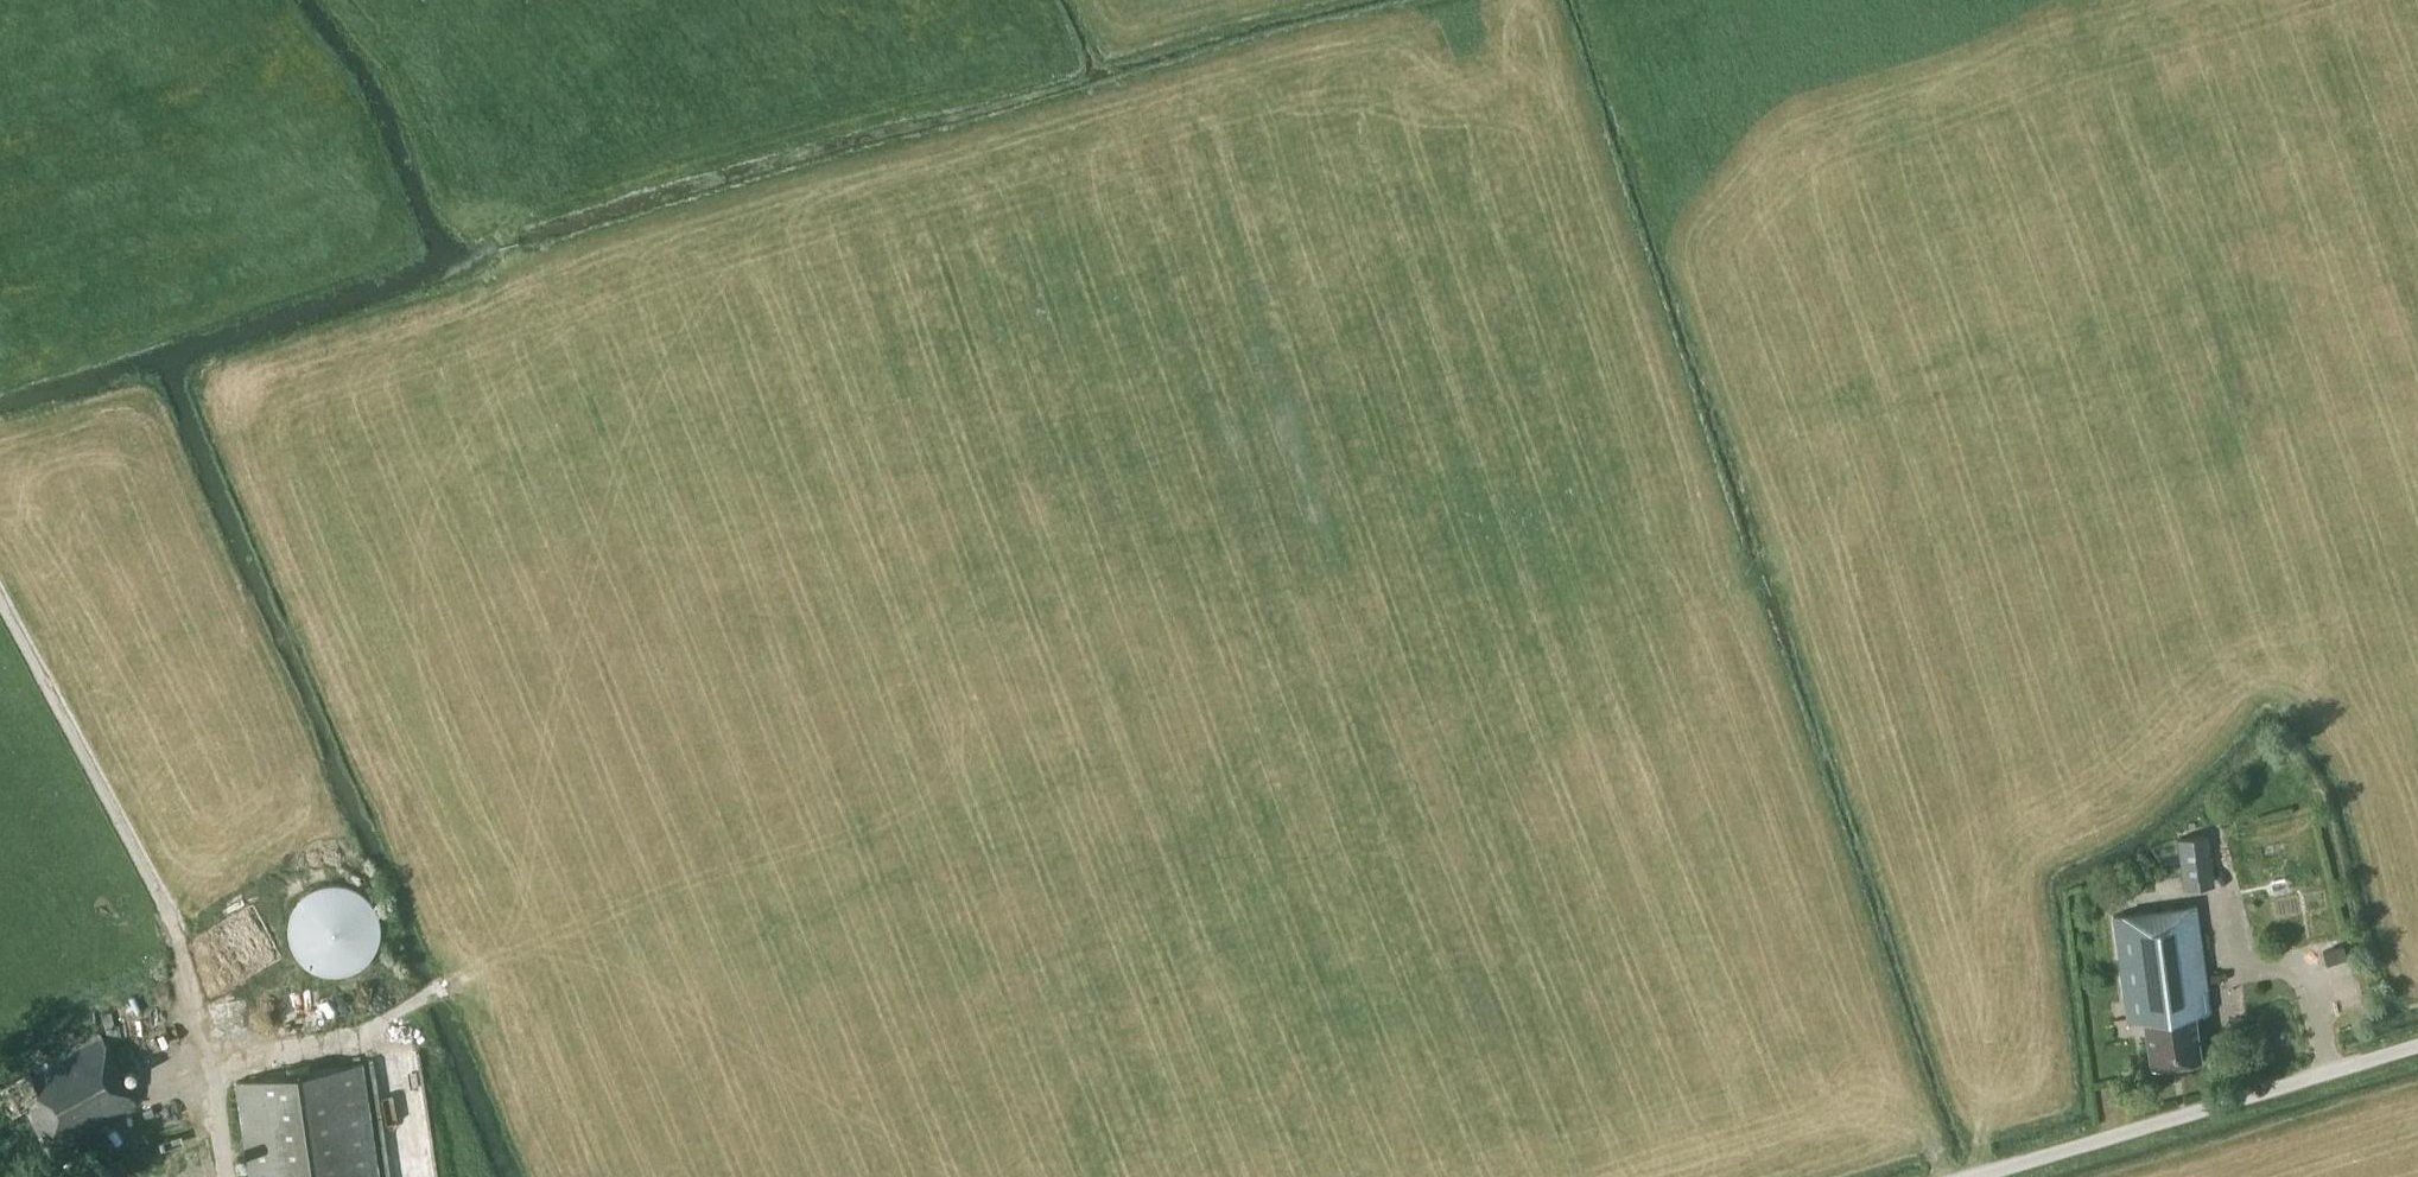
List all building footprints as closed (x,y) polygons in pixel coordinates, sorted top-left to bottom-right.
[(2214,884),(2208,834),(2176,838),(2182,888),(2214,884)] [(342,882),(334,882),(326,882),(321,884),(314,887),(307,892),(301,897),(296,904),(293,912),(291,919),(290,928),(291,936),(293,944),(296,951),(301,958),(307,964),(314,968),(321,972),(329,974),(337,975),(350,972),(357,968),(364,964),(370,958),(375,951),(378,944),(380,936),(381,928),(380,920),(378,912),(375,905),(370,898),(364,892),(357,888),(350,884),(342,882)] [(2211,1009),(2196,903),(2114,914),(2128,1020),(2144,1018),(2150,1063),(2200,1057),(2194,1011),(2211,1009)] [(2347,956),(2343,944),(2323,951),(2326,962),(2347,956)] [(98,1035),(0,1090),(0,1125),(24,1112),(48,1155),(137,1103),(98,1035)] [(361,1062),(236,1080),(250,1176),(378,1176),(361,1062)]
